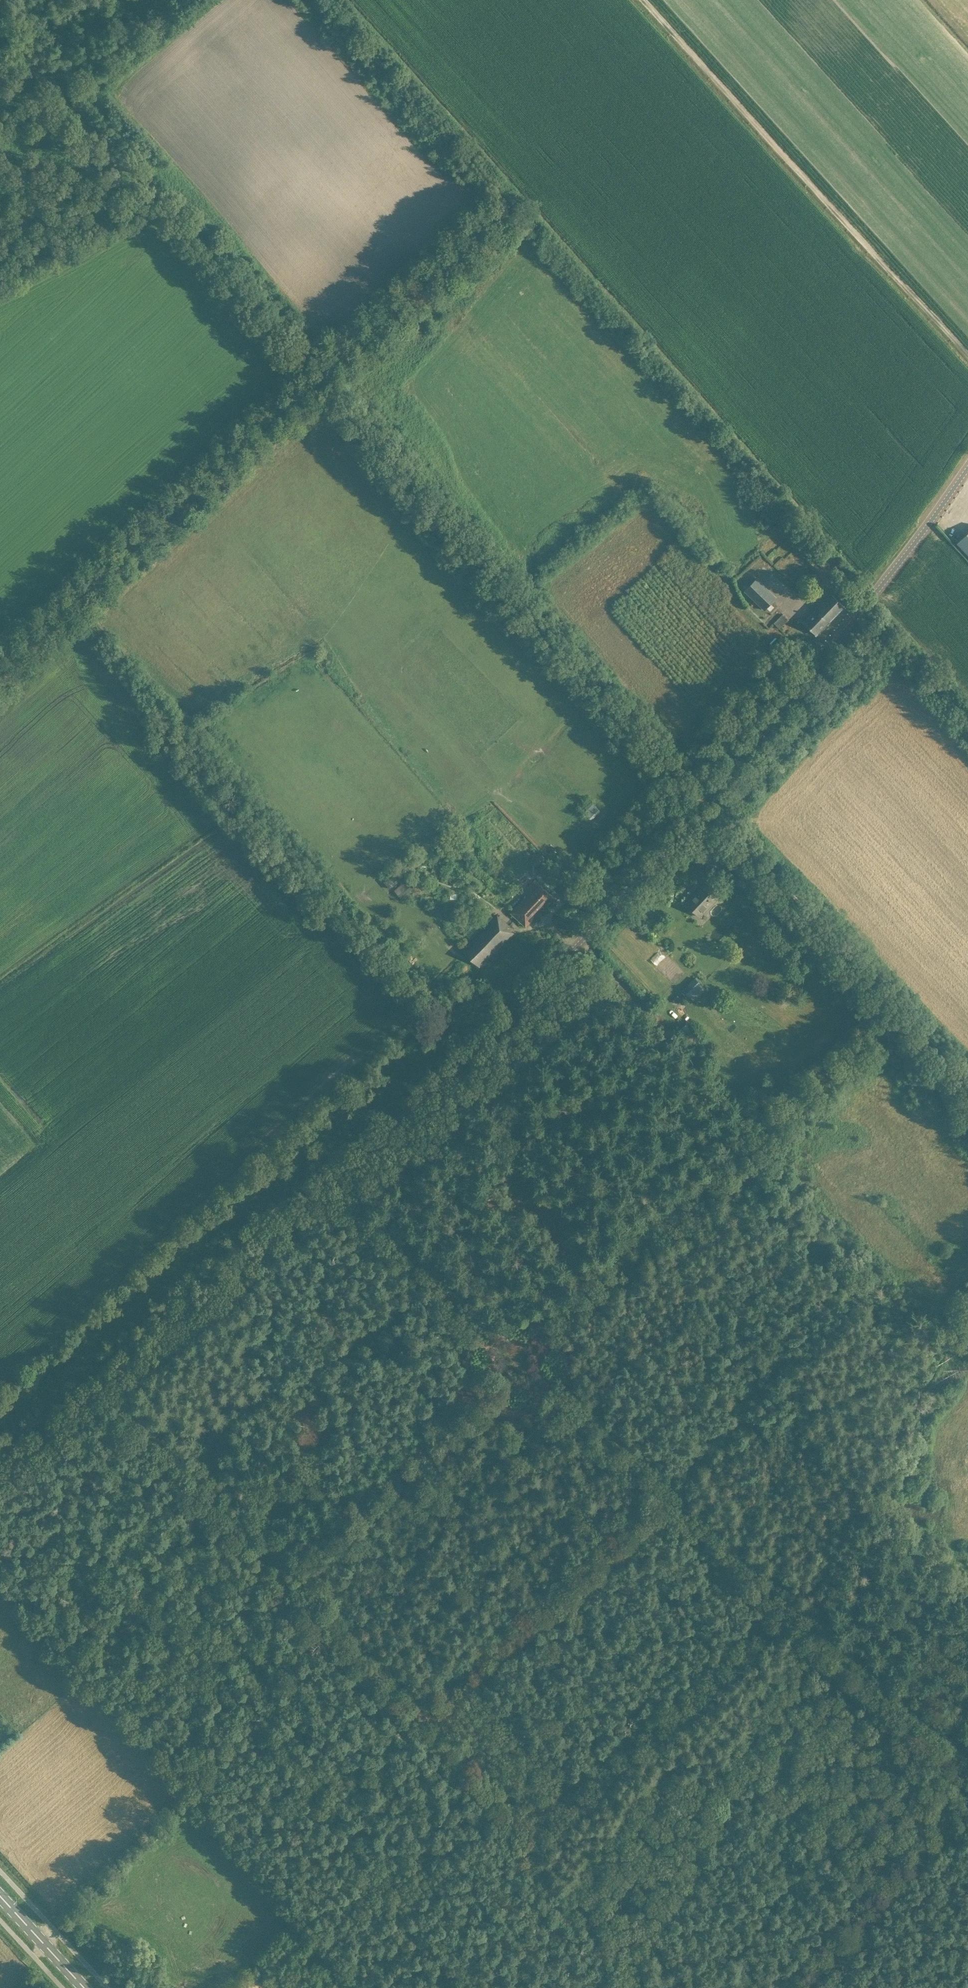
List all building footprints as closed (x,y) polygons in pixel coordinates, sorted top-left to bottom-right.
[(958,543),(967,554),(967,533),(958,543)] [(757,578),(744,591),(765,610),(777,597),(757,578)] [(817,635),(844,606),(845,606),(826,588),(812,603),(817,609),(804,622),(817,635)] [(779,628),(787,621),(788,619),(783,614),(775,622),(774,623),(779,628)] [(600,811),(593,804),(584,812),(592,820),(600,811)] [(542,862),(545,859),(546,858),(541,854),(539,856),(533,862),(538,867),(543,862),(542,862)] [(396,885),(392,888),(401,898),(414,887),(405,877),(400,881),(402,883),(398,887),(396,885)] [(384,882),(391,889),(392,888),(396,885),(389,878),(384,882)] [(686,903),(694,910),(700,916),(723,893),(709,879),(686,903)] [(546,890),(540,884),(539,884),(536,880),(528,888),(532,892),(512,912),(519,919),(526,926),(554,897),(546,890)] [(578,906),(585,899),(587,897),(571,882),(570,884),(562,892),(578,906)] [(768,915),(756,901),(749,907),(760,921),(768,915)] [(464,950),(472,959),(479,966),(489,957),(494,962),(506,951),(501,946),(511,935),(507,930),(510,925),(499,916),(464,950)] [(695,977),(683,989),(690,997),(702,985),(695,977)] [(696,1048),(704,1041),(689,1022),(680,1029),(696,1048)]
